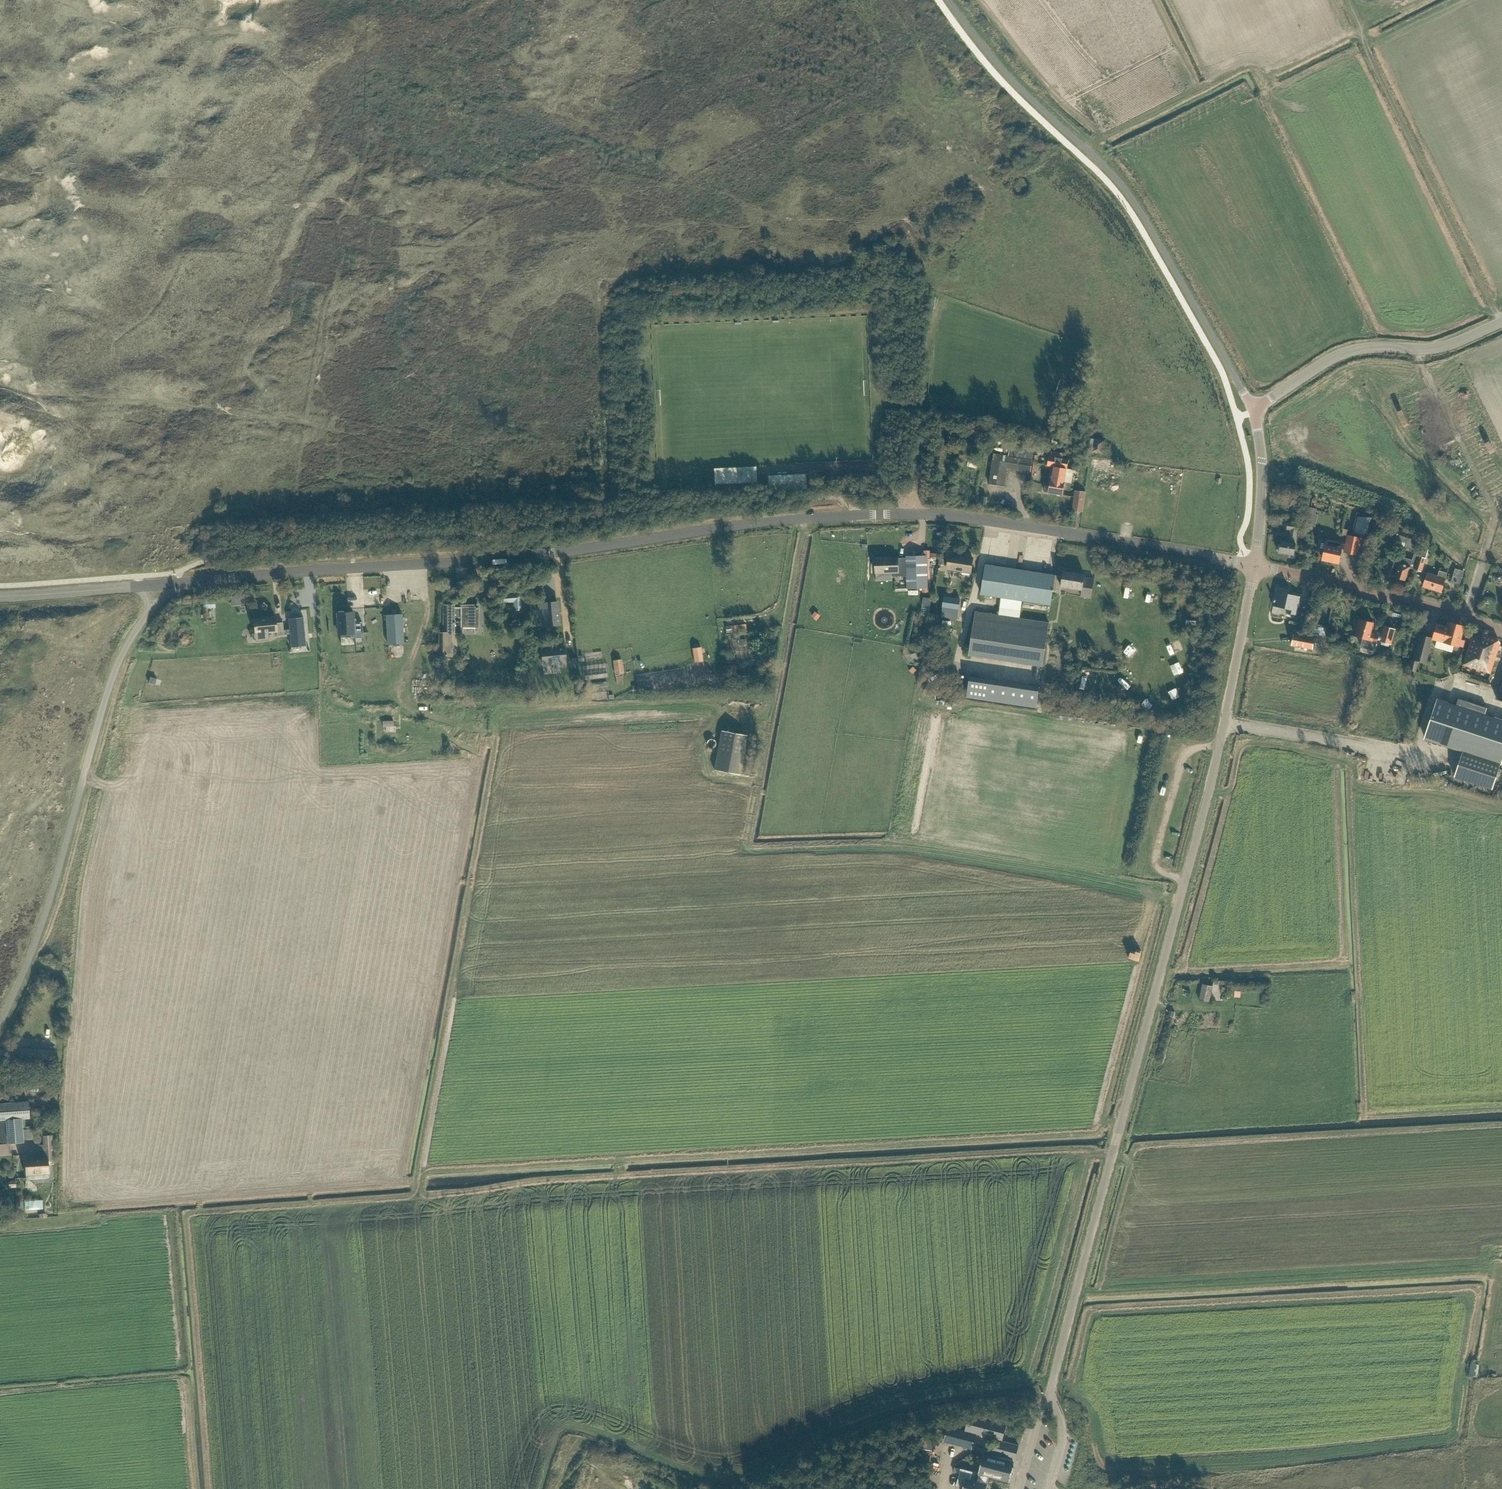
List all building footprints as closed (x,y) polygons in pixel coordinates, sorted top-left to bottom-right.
[(947,431),(945,444),(953,446),(953,442),(960,443),(962,434),(955,433),(956,428),(949,427),(948,431),(947,431)] [(981,436),(977,435),(966,432),(964,440),(979,444),(981,436)] [(1102,454),(1105,440),(1090,438),(1089,446),(1094,447),(1093,452),(1102,454)] [(1010,449),(1009,456),(1007,468),(1031,472),(1034,453),(1010,449)] [(1061,468),(1067,469),(1068,469),(1069,460),(1063,459),(1064,453),(1052,451),(1051,457),(1049,456),(1048,466),(1061,468)] [(1007,468),(1009,456),(994,454),(989,484),(1004,486),(1007,468)] [(756,467),(714,469),(715,485),(756,483),(756,467)] [(1045,485),(1044,492),(1063,495),(1065,482),(1064,482),(1067,469),(1061,468),(1054,467),(1052,480),(1051,480),(1050,486),(1045,485)] [(806,474),(768,475),(768,483),(769,490),(806,489),(806,486),(806,474)] [(862,488),(854,489),(854,496),(863,495),(862,488)] [(1076,491),(1073,511),(1083,512),(1086,492),(1076,491)] [(1294,502),(1293,510),(1300,511),(1301,503),(1294,502)] [(1309,514),(1308,523),(1313,524),(1315,515),(1316,509),(1310,508),(1309,514)] [(1372,519),(1358,518),(1355,528),(1354,527),(1352,535),(1361,537),(1361,536),(1367,538),(1372,518),(1372,519)] [(1378,520),(1374,519),(1371,528),(1376,529),(1375,531),(1382,532),(1385,521),(1378,520)] [(1279,545),(1278,551),(1280,551),(1280,553),(1295,555),(1296,543),(1298,531),(1299,524),(1288,522),(1287,529),(1291,530),(1289,542),(1282,541),(1281,545),(1279,545)] [(1416,552),(1420,541),(1414,538),(1415,535),(1399,530),(1394,543),(1416,552)] [(1342,544),(1341,548),(1345,549),(1344,552),(1358,555),(1361,538),(1348,535),(1346,545),(1342,544)] [(1321,540),(1319,549),(1325,550),(1323,560),(1338,563),(1341,552),(1340,552),(1341,548),(1342,544),(1342,543),(1327,540),(1327,542),(1321,540)] [(1423,542),(1419,556),(1414,570),(1421,572),(1430,545),(1423,542)] [(950,560),(948,568),(971,572),(973,557),(965,556),(965,554),(958,553),(958,555),(956,555),(950,554),(950,558),(950,560)] [(907,576),(906,576),(907,587),(927,587),(926,555),(924,555),(924,554),(906,555),(906,557),(907,576)] [(1410,569),(1414,570),(1419,556),(1414,554),(1412,560),(1397,555),(1390,575),(1395,577),(1394,578),(1406,581),(1410,569)] [(892,576),(906,576),(907,576),(906,557),(899,558),(899,556),(875,557),(876,573),(876,581),(892,580),(892,576)] [(1052,591),(1055,574),(986,564),(981,594),(1002,597),(1000,614),(976,611),(969,654),(1042,665),(1049,622),(1020,617),(1022,600),(1050,604),(1052,591)] [(1456,569),(1451,582),(1460,585),(1464,572),(1456,569)] [(1055,574),(1052,591),(1056,592),(1057,585),(1082,589),(1081,595),(1092,597),(1094,578),(1084,576),(1085,573),(1064,570),(1063,576),(1055,575),(1055,574)] [(1427,572),(1422,588),(1442,594),(1447,578),(1446,578),(1447,573),(1440,571),(1438,576),(1427,572)] [(510,594),(501,595),(501,603),(513,602),(514,609),(522,609),(521,593),(520,593),(519,586),(509,587),(510,594)] [(1274,603),(1273,606),(1288,609),(1287,614),(1299,616),(1302,603),(1299,603),(1300,597),(1288,595),(1289,590),(1277,587),(1274,600),(1273,602),(1274,603)] [(944,597),(943,607),(959,609),(960,599),(944,597)] [(204,609),(215,608),(215,600),(203,600),(204,609)] [(557,602),(539,604),(540,609),(551,608),(551,617),(543,618),(544,626),(559,625),(557,602)] [(444,633),(440,633),(440,656),(451,656),(451,634),(461,634),(461,627),(478,627),(478,608),(453,608),(453,606),(444,606),(444,633)] [(353,612),(338,613),(339,634),(353,634),(353,638),(355,638),(356,642),(362,641),(361,638),(363,638),(362,622),(356,623),(356,619),(353,619),(353,612)] [(816,612),(812,616),(817,620),(820,616),(816,612)] [(402,614),(386,615),(388,645),(404,644),(402,614)] [(251,634),(250,637),(252,640),(255,641),(268,640),(267,632),(276,631),(276,636),(283,635),(289,634),(290,647),(291,647),(291,646),(304,644),(304,646),(305,646),(302,617),(301,617),(301,619),(288,620),(288,618),(287,618),(288,629),(282,630),(282,622),(275,623),(275,617),(252,619),(253,629),(253,632),(254,632),(251,634)] [(1357,627),(1355,635),(1364,637),(1363,639),(1361,648),(1374,651),(1376,643),(1377,639),(1382,640),(1382,641),(1389,643),(1390,637),(1392,638),(1395,628),(1386,625),(1383,636),(1378,635),(1379,634),(1371,632),(1373,622),(1361,619),(1359,627),(1357,627)] [(1433,639),(1433,640),(1458,647),(1458,646),(1460,639),(1464,627),(1450,623),(1448,628),(1437,625),(1433,639)] [(1314,626),(1312,639),(1314,641),(1326,643),(1328,629),(1314,626)] [(1474,632),(1463,665),(1465,666),(1471,668),(1491,674),(1501,643),(1498,638),(1482,633),(1482,635),(1474,632)] [(1293,635),(1291,646),(1312,650),(1314,641),(1312,639),(1293,635)] [(1413,658),(1410,669),(1417,670),(1419,661),(1427,663),(1433,640),(1433,639),(1420,635),(1414,659),(1413,658)] [(701,647),(692,648),(694,663),(703,661),(701,647)] [(564,648),(542,650),(543,665),(552,664),(551,656),(559,655),(561,666),(566,665),(564,648)] [(915,653),(910,655),(914,661),(919,658),(915,653)] [(622,659),(613,660),(615,675),(624,674),(622,659)] [(969,675),(966,695),(1036,706),(1039,686),(969,675)] [(1456,775),(1494,787),(1501,762),(1501,720),(1438,700),(1426,738),(1464,750),(1456,775)] [(714,770),(741,775),(748,735),(721,730),(714,770)] [(1203,984),(1199,1000),(1210,1003),(1213,987),(1203,984)] [(24,1142),(22,1119),(30,1118),(28,1101),(0,1104),(0,1144),(24,1142)] [(48,1132),(41,1132),(42,1136),(44,1136),(45,1154),(53,1153),(52,1135),(48,1136),(48,1132)] [(39,1158),(26,1159),(27,1174),(35,1174),(35,1179),(45,1178),(45,1173),(50,1172),(49,1163),(54,1163),(53,1153),(45,1154),(39,1154),(39,1158)] [(1471,1363),(1469,1375),(1478,1376),(1480,1364),(1471,1363)] [(944,1442),(971,1449),(976,1433),(997,1439),(992,1457),(983,1454),(978,1474),(979,1474),(978,1479),(977,1482),(970,1480),(973,1472),(961,1468),(956,1486),(963,1487),(963,1488),(986,1488),(987,1484),(986,1484),(986,1481),(988,1476),(1010,1482),(1015,1462),(1014,1462),(1015,1460),(1019,1445),(1002,1441),(1002,1440),(1006,1426),(970,1416),(966,1431),(966,1432),(948,1427),(944,1442)] [(929,1460),(932,1451),(922,1449),(920,1458),(929,1460)]
